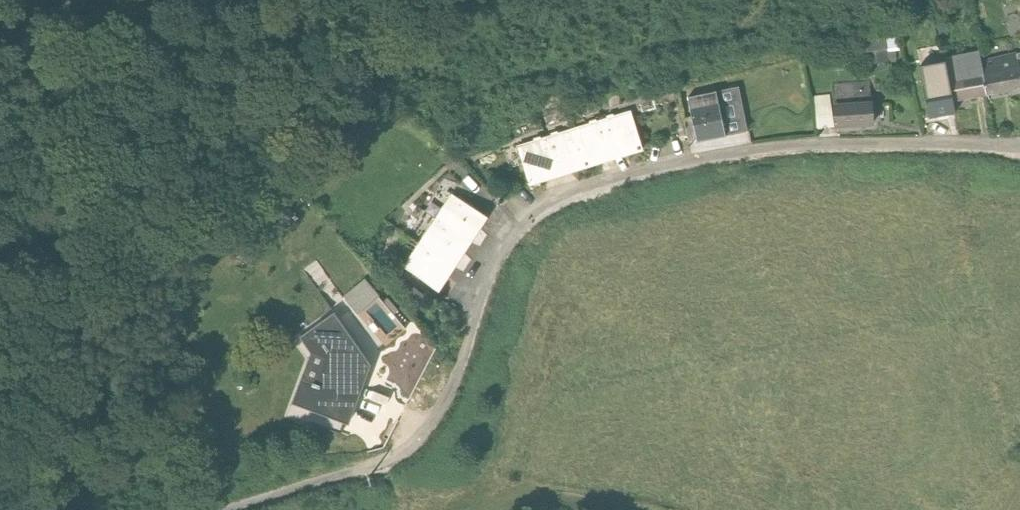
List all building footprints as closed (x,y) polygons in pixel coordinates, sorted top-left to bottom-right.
[(874,41),(875,63),(902,62),(901,39),(874,41)] [(988,97),(982,63),(980,53),(944,60),(944,64),(952,104),(988,97)] [(982,63),(988,97),(1019,92),(1019,55),(982,63)] [(954,117),(952,104),(944,64),(920,68),(930,121),(954,117)] [(875,128),(871,85),(832,88),(836,132),(875,128)] [(687,100),(697,144),(725,138),(716,94),(687,100)] [(739,97),(725,101),(734,133),(748,130),(739,97)] [(629,114),(600,123),(612,164),(642,155),(629,114)] [(600,123),(572,131),(584,172),(612,164),(600,123)] [(572,131),(544,140),(556,181),(584,172),(572,131)] [(515,149),(528,190),(556,181),(544,140),(515,149)] [(449,198),(433,222),(470,246),(486,222),(449,198)] [(433,222),(417,247),(454,272),(470,246),(433,222)] [(454,272),(417,247),(400,273),(436,297),(454,272)] [(378,304),(361,284),(339,303),(356,323),(378,304)] [(364,373),(327,321),(298,341),(316,368),(364,373)] [(342,438),(353,409),(306,393),(316,368),(305,364),(285,415),(342,438)] [(364,373),(316,368),(306,393),(353,409),(364,373)]
